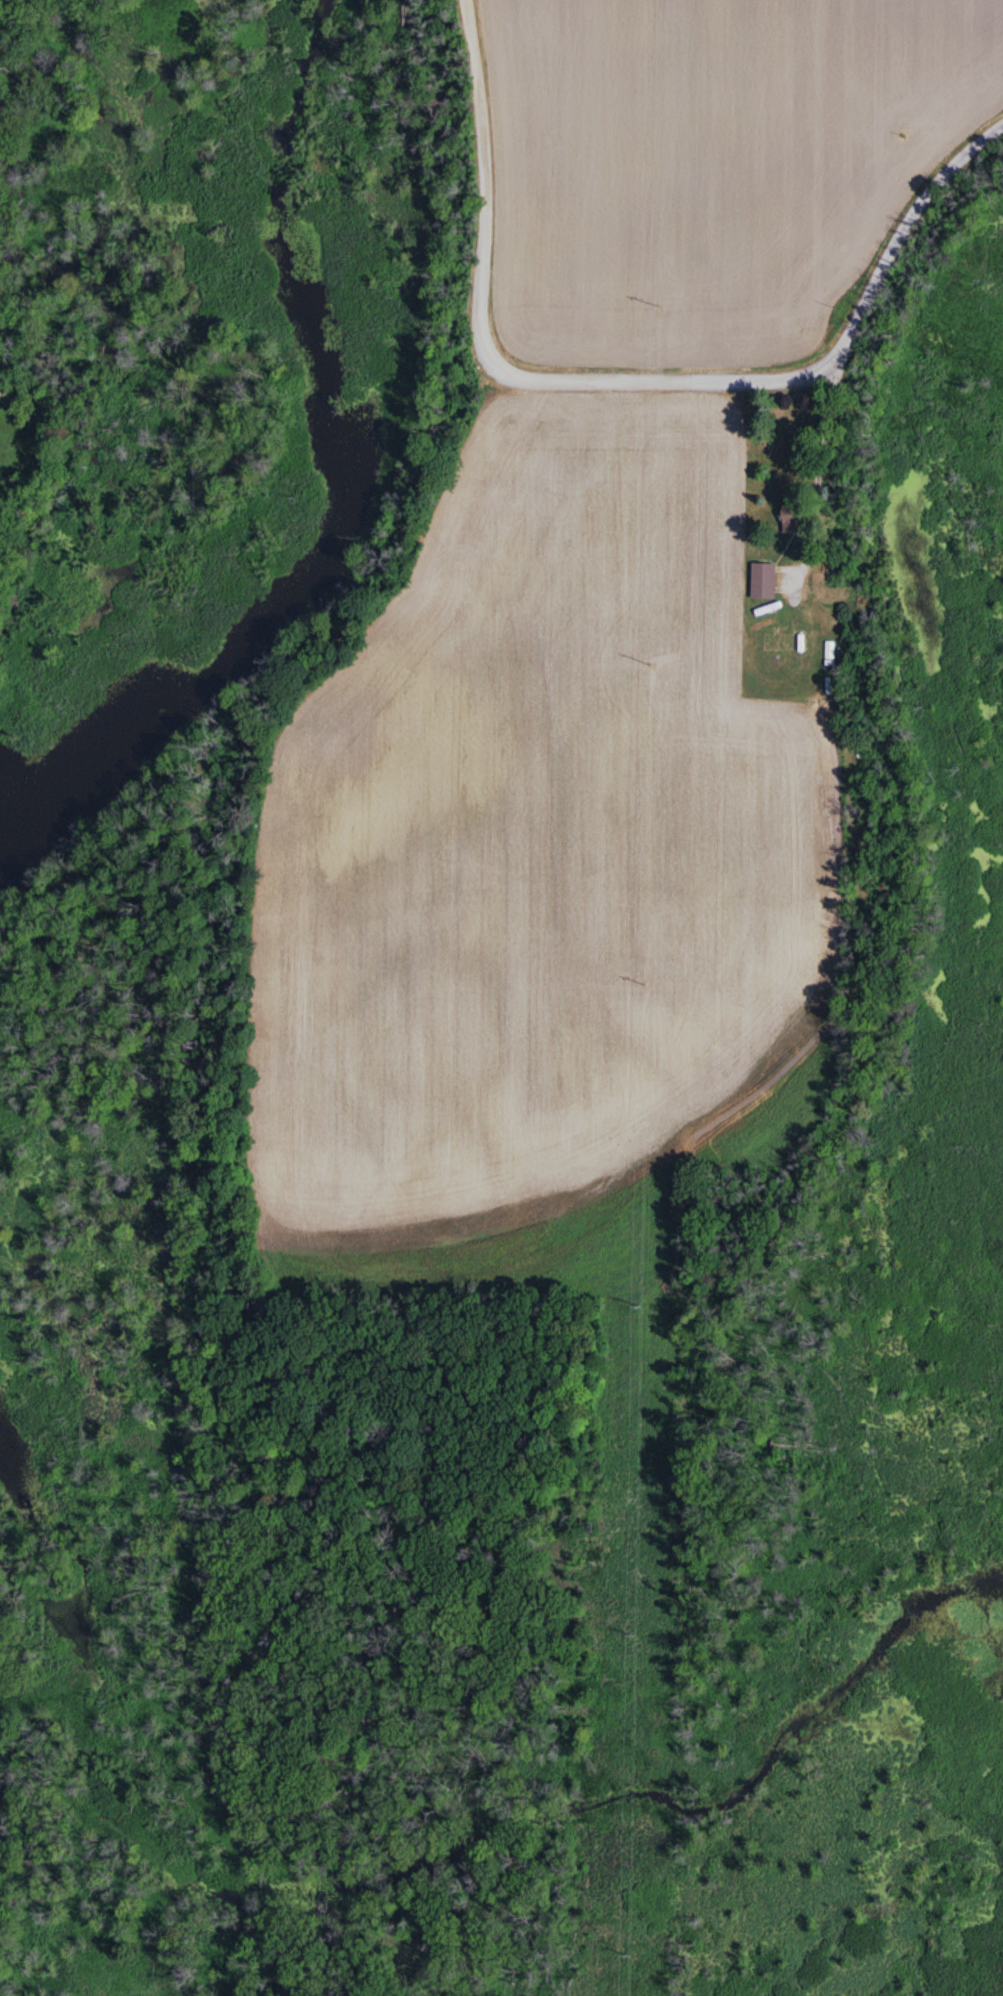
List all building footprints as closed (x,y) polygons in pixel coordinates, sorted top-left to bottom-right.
[(799,523),(810,523),(810,504),(784,504),(784,531),(799,531),(799,523)] [(777,563),(753,563),(753,598),(777,598),(777,563)]
